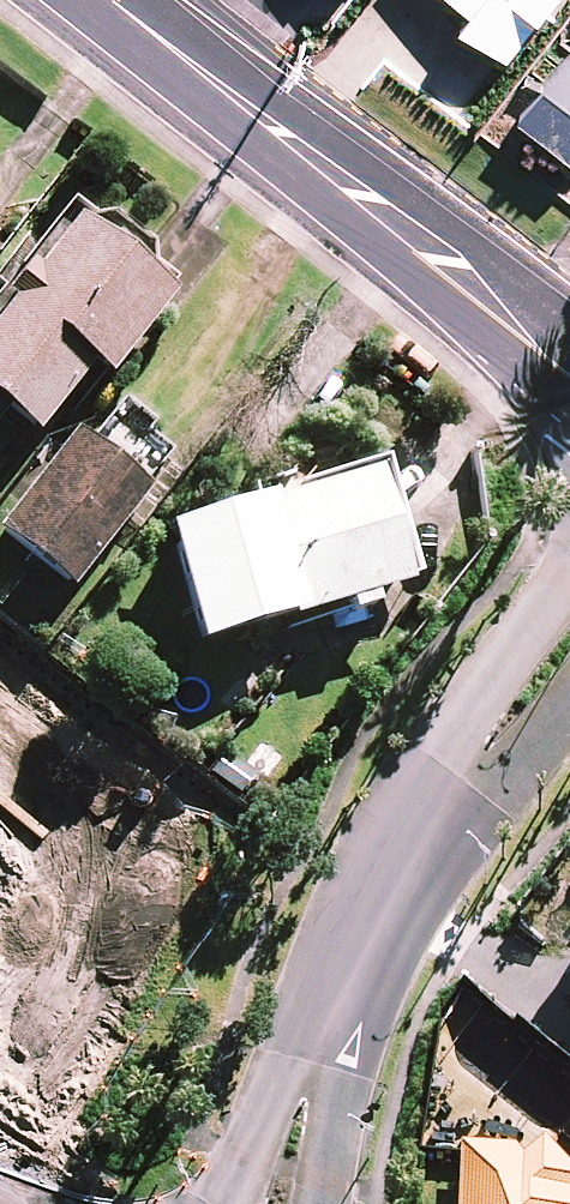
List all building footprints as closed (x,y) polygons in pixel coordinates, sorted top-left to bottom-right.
[(468,7),(458,21),(508,58),(553,0),(459,0),(468,7)] [(521,115),(569,153),(569,52),(521,115)] [(72,224),(0,315),(0,418),(6,411),(35,434),(89,366),(106,379),(168,300),(72,224)] [(78,433),(0,530),(70,587),(148,490),(78,433)] [(409,583),(377,468),(161,527),(193,642),(409,583)] [(569,1192),(569,1191),(569,1166),(545,1141),(532,1150),(460,1147),(458,1203),(569,1203),(569,1193),(569,1192)]
